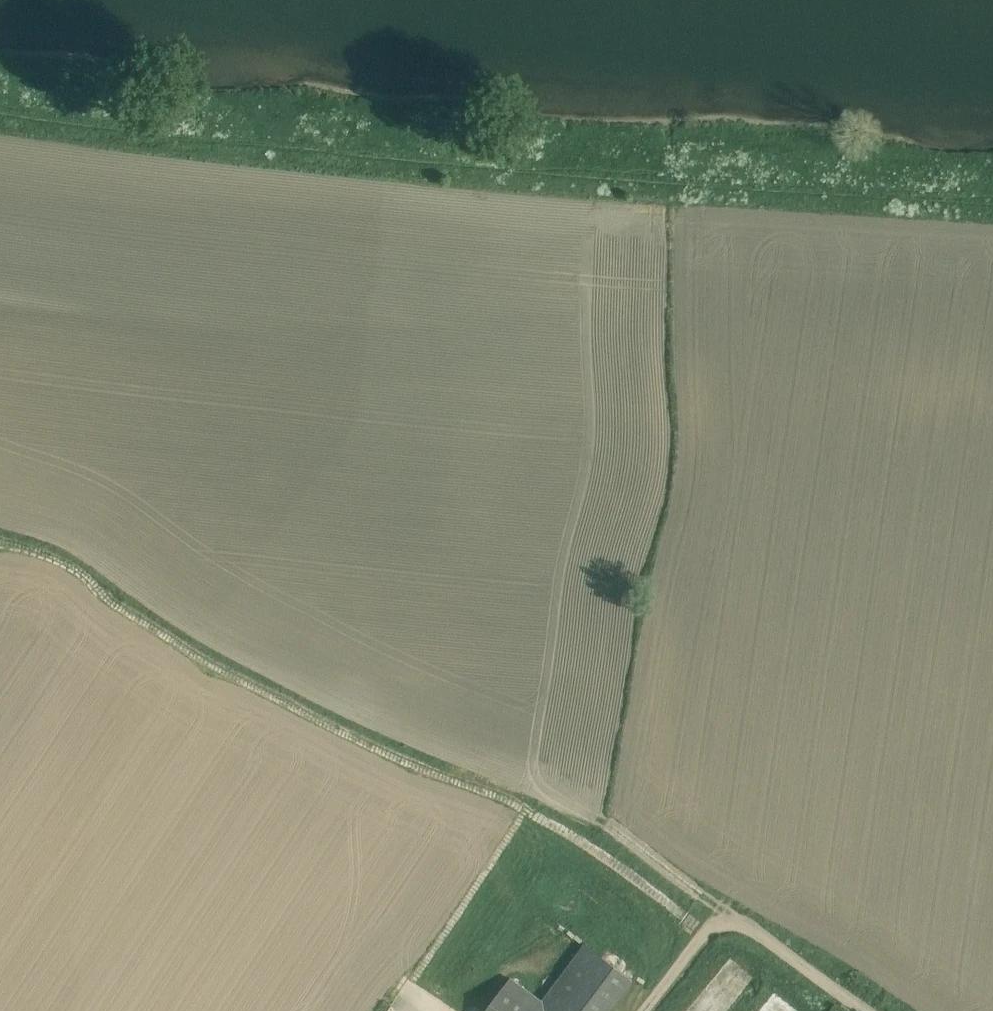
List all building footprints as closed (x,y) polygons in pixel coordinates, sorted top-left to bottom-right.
[(633,980),(585,944),(543,1000),(512,977),(487,1010),(610,1010),(633,980)]
